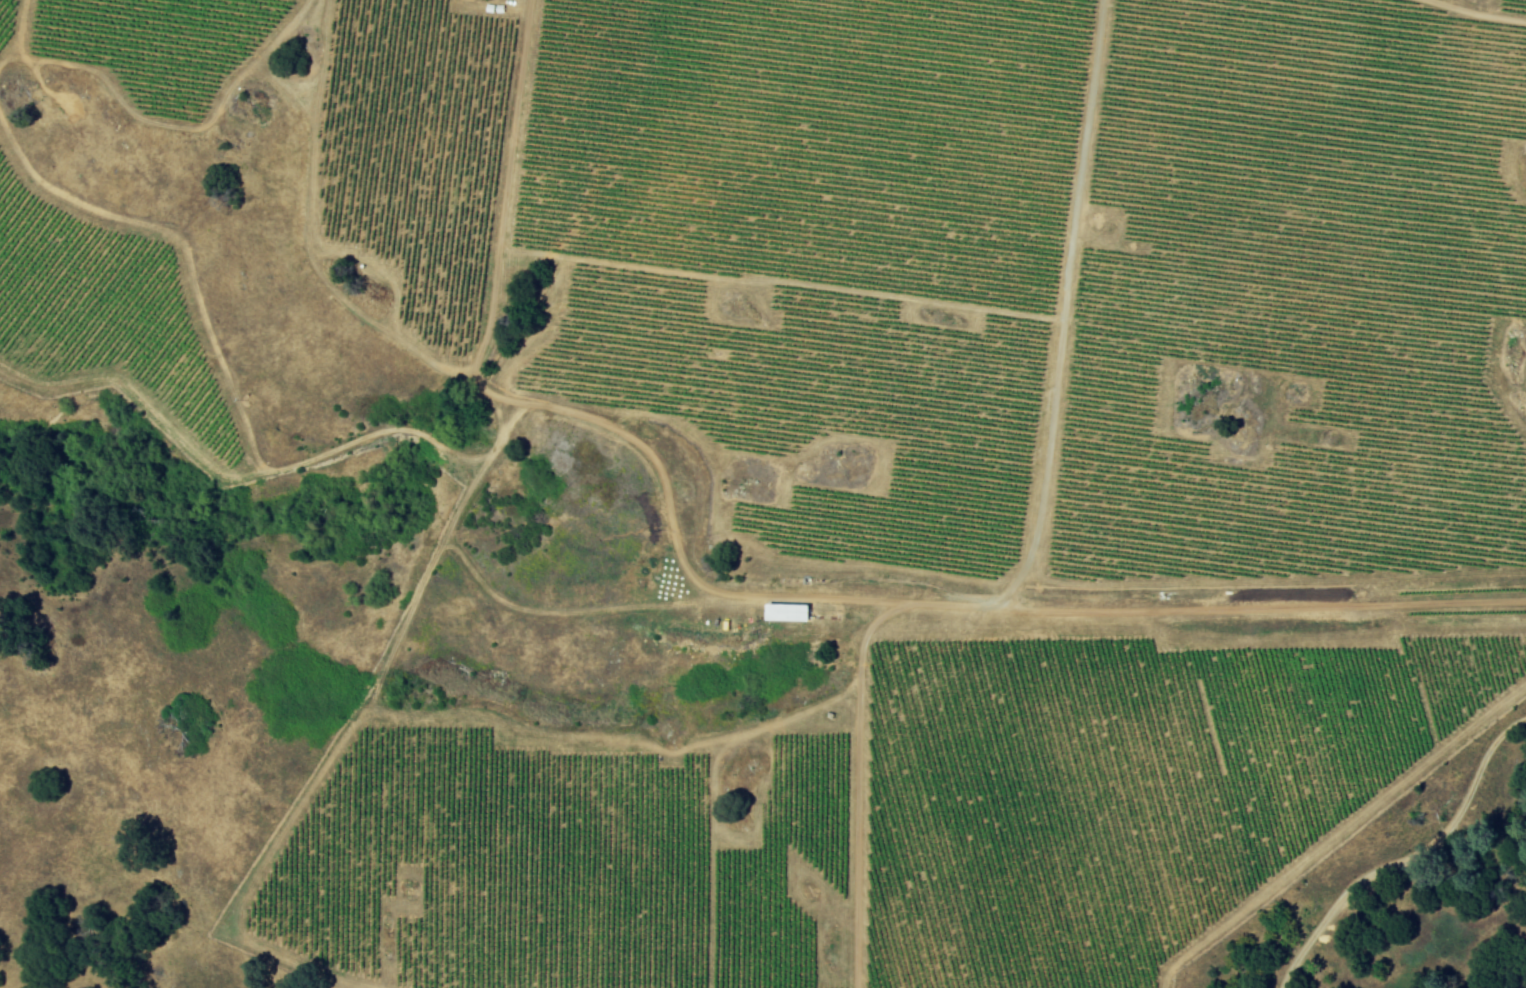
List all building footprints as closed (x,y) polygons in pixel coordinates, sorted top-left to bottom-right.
[(770,621),(812,622),(812,605),(770,604),(770,621)]
